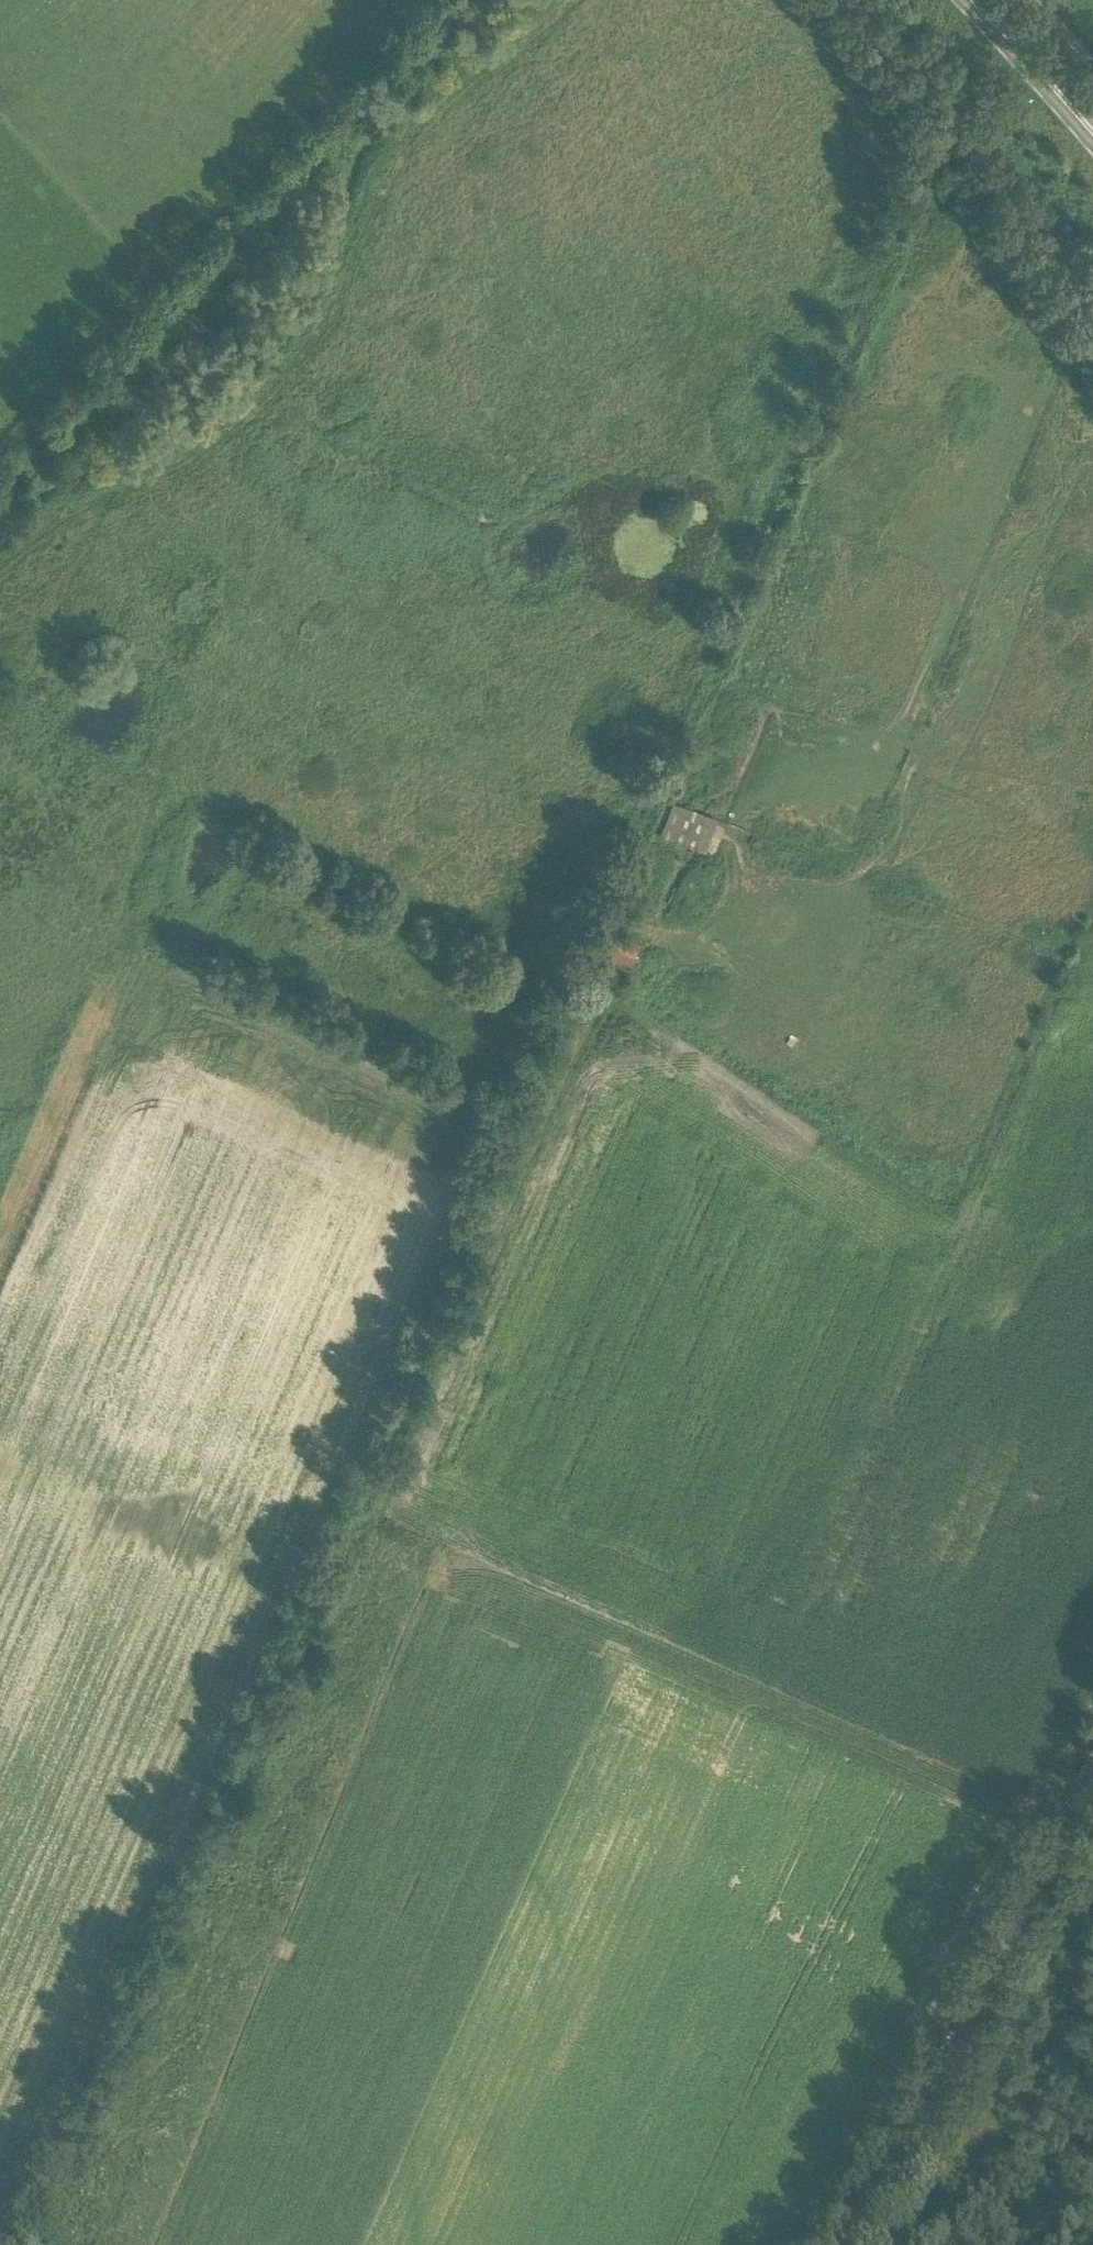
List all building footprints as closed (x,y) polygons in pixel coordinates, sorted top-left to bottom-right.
[(700,852),(714,818),(671,800),(657,835),(700,852)]
